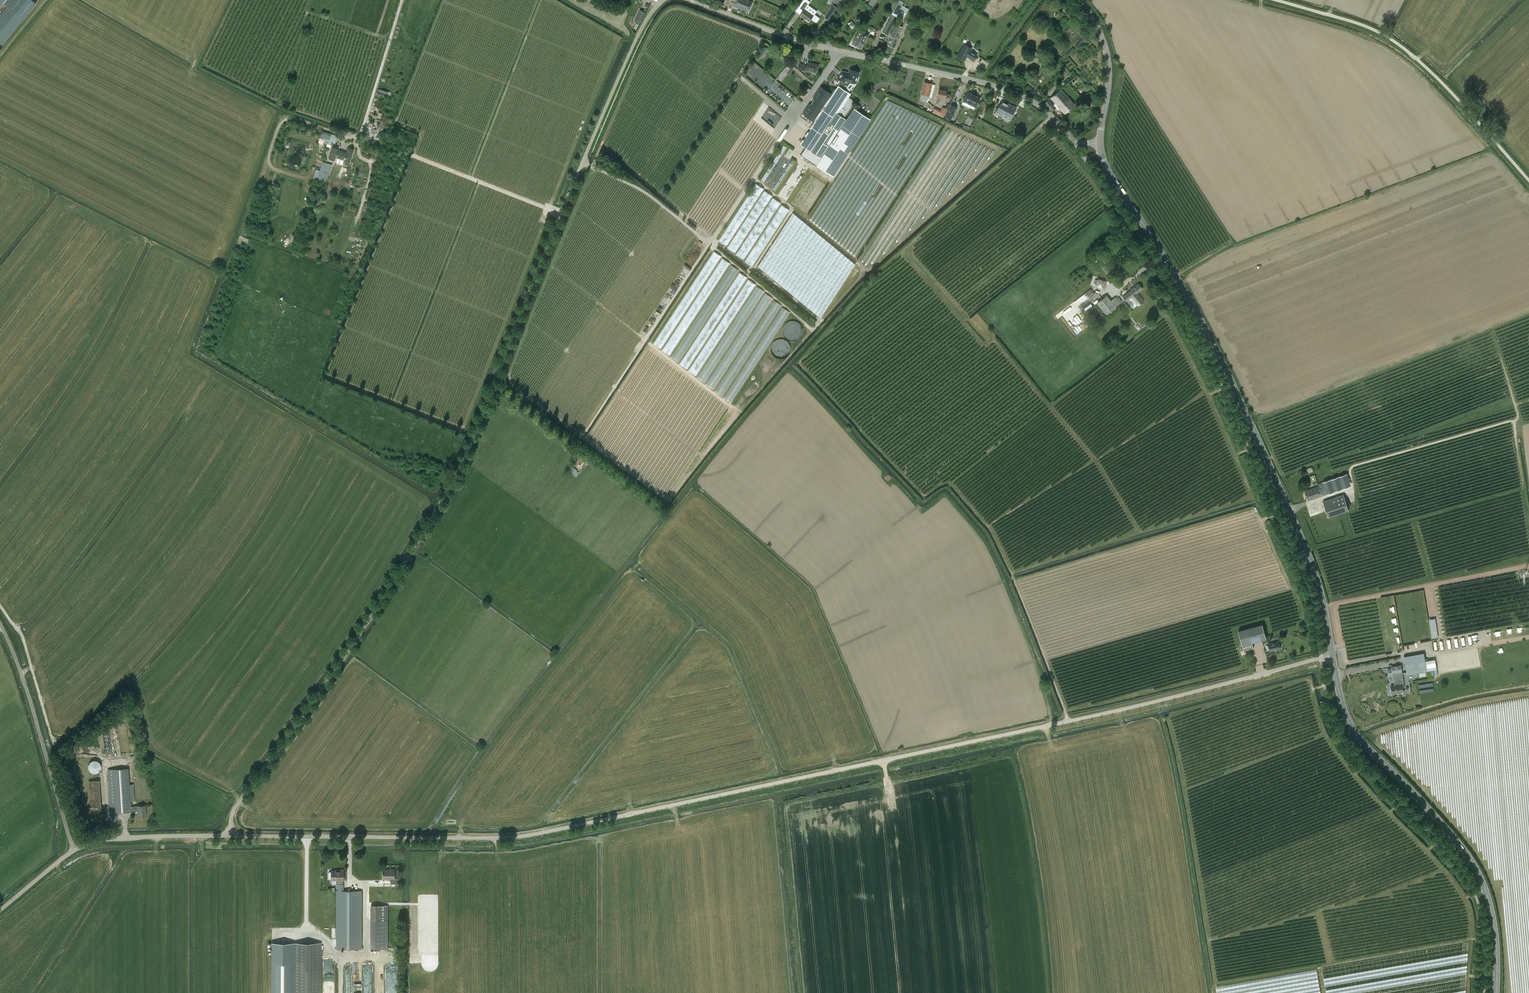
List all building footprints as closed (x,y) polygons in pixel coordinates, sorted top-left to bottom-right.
[(33,0),(13,0),(0,15),(0,43),(2,45),(37,3),(33,0)] [(734,6),(748,12),(752,2),(748,0),(737,0),(734,6)] [(897,18),(903,7),(903,6),(895,1),(889,12),(893,15),(882,33),(887,35),(897,18)] [(803,18),(804,17),(809,21),(814,15),(805,9),(808,4),(804,2),(800,8),(803,10),(799,15),(803,18)] [(828,13),(833,16),(838,9),(833,5),(828,13)] [(908,10),(903,7),(897,18),(902,20),(908,10)] [(640,10),(634,20),(640,23),(645,12),(640,10)] [(898,39),(897,39),(903,27),(896,24),(890,35),(891,36),(888,44),(894,47),(898,39)] [(861,48),(868,36),(859,31),(852,44),(861,48)] [(964,44),(957,55),(964,60),(966,56),(973,61),(977,55),(970,51),(971,49),(964,44)] [(763,56),(768,50),(764,47),(759,53),(763,56)] [(799,63),(798,69),(812,72),(812,71),(816,72),(818,64),(808,62),(807,65),(799,63)] [(1067,77),(1070,73),(1064,66),(1060,70),(1067,77)] [(856,82),(858,72),(850,70),(849,73),(843,71),(838,78),(840,80),(839,85),(838,85),(832,94),(820,86),(813,98),(814,99),(811,104),(809,103),(802,114),(814,122),(805,136),(806,137),(803,140),(803,139),(800,143),(805,147),(800,155),(833,176),(870,119),(854,108),(821,158),(821,157),(846,118),(845,118),(855,101),(849,97),(851,94),(845,89),(850,81),(856,82)] [(930,96),(932,83),(924,81),(921,94),(920,100),(928,102),(930,96)] [(940,102),(941,97),(945,98),(944,101),(949,102),(950,97),(950,95),(948,94),(946,94),(947,91),(946,91),(939,89),(938,97),(937,97),(936,101),(940,102)] [(1075,105),(1061,89),(1050,98),(1064,114),(1075,105)] [(976,107),(980,98),(976,96),(972,93),(972,94),(968,92),(963,100),(976,107)] [(996,95),(991,92),(988,98),(994,101),(996,95)] [(933,140),(940,124),(887,100),(884,106),(887,106),(887,108),(891,108),(895,110),(894,110),(894,112),(896,112),(898,109),(897,113),(901,114),(901,116),(910,117),(910,119),(912,119),(912,122),(915,122),(914,125),(917,126),(917,129),(920,130),(921,130),(923,131),(923,134),(925,135),(926,135),(928,136),(928,138),(933,140)] [(996,113),(1009,120),(1016,108),(1002,100),(996,113)] [(1052,111),(1056,108),(1048,100),(1044,103),(1052,111)] [(988,105),(983,103),(978,114),(983,116),(988,105)] [(950,122),(952,119),(957,107),(951,104),(946,116),(944,119),(950,122)] [(935,109),(933,113),(943,119),(948,110),(943,108),(941,112),(935,109)] [(783,144),(760,179),(764,182),(787,147),(783,144)] [(344,160),(343,164),(349,166),(354,149),(348,147),(346,152),(338,150),(339,149),(332,147),(328,158),(335,161),(336,158),(344,160)] [(317,169),(314,179),(325,183),(331,164),(324,162),(322,171),(317,169)] [(735,236),(762,187),(754,183),(728,230),(729,230),(728,232),(735,236)] [(763,190),(728,248),(736,253),(771,195),(763,190)] [(772,197),(736,255),(744,260),(780,202),(772,197)] [(314,207),(320,209),(323,201),(323,200),(317,198),(314,207)] [(745,262),(753,267),(788,209),(780,204),(745,262)] [(855,264),(793,213),(758,266),(820,317),(855,264)] [(1105,282),(1105,280),(1099,278),(1096,286),(1104,288),(1106,282),(1105,282)] [(1131,290),(1122,297),(1126,301),(1131,297),(1138,306),(1144,301),(1137,293),(1143,289),(1139,283),(1130,290),(1131,290)] [(1090,297),(1094,293),(1090,289),(1086,293),(1090,297)] [(1116,307),(1120,303),(1115,297),(1111,300),(1106,295),(1096,303),(1106,315),(1117,307),(1116,307)] [(1105,317),(1095,304),(1088,310),(1098,322),(1105,317)] [(789,322),(789,337),(800,337),(800,322),(789,322)] [(781,344),(778,344),(779,355),(789,355),(788,343),(781,343),(781,344)] [(636,474),(644,478),(686,408),(688,408),(701,386),(695,382),(694,382),(687,393),(687,404),(683,404),(682,397),(636,474)] [(712,396),(697,420),(705,424),(719,400),(712,396)] [(719,402),(711,421),(719,424),(727,405),(719,402)] [(603,437),(610,423),(602,419),(597,430),(596,433),(603,437)] [(610,439),(613,441),(624,424),(617,419),(606,436),(610,439)] [(665,475),(669,478),(689,447),(683,443),(677,453),(675,452),(673,455),(663,471),(666,473),(665,475)] [(574,465),(578,468),(583,462),(579,459),(574,465)] [(579,472),(572,467),(569,472),(576,477),(579,472)] [(1351,486),(1346,473),(1323,482),(1318,483),(1319,486),(1305,491),(1308,500),(1322,495),(1327,494),(1351,486)] [(1328,517),(1349,509),(1344,494),(1323,501),(1328,517)] [(1263,624),(1239,631),(1244,650),(1254,648),(1252,642),(1267,639),(1263,624)] [(1281,646),(1280,643),(1279,643),(1279,641),(1268,644),(1270,651),(1281,649),(1280,647),(1281,646)] [(1405,664),(1407,674),(1427,671),(1428,678),(1433,677),(1433,676),(1432,671),(1429,671),(1429,670),(1433,670),(1434,675),(1438,674),(1435,659),(1425,661),(1424,653),(1404,656),(1405,664)] [(1389,675),(1393,675),(1395,685),(1391,686),(1392,694),(1404,692),(1403,685),(1404,685),(1401,665),(1392,666),(1392,668),(1388,669),(1389,675)] [(101,764),(100,762),(98,761),(96,760),(94,760),(92,761),(90,762),(89,764),(88,766),(89,769),(90,770),(91,772),(94,773),(96,773),(98,772),(100,770),(101,769),(101,766),(101,764)] [(130,806),(130,801),(135,801),(133,784),(128,784),(127,768),(108,769),(110,812),(131,811),(130,810),(137,810),(137,816),(146,816),(146,805),(130,806)] [(91,810),(102,810),(99,780),(89,780),(91,810)] [(383,878),(390,878),(390,880),(390,884),(397,884),(397,878),(395,878),(395,869),(389,869),(389,870),(383,870),(383,878)] [(331,879),(332,880),(336,880),(337,884),(336,884),(336,890),(336,949),(362,949),(362,890),(344,890),(344,884),(343,884),(343,880),(344,880),(344,870),(338,870),(338,871),(331,871),(330,871),(329,873),(329,878),(330,879),(331,879)] [(370,905),(371,949),(388,948),(388,905),(370,905)] [(272,992),(320,992),(320,943),(272,943),(272,992)] [(362,962),(354,962),(353,978),(370,979),(371,967),(365,967),(365,969),(361,968),(362,962)]
